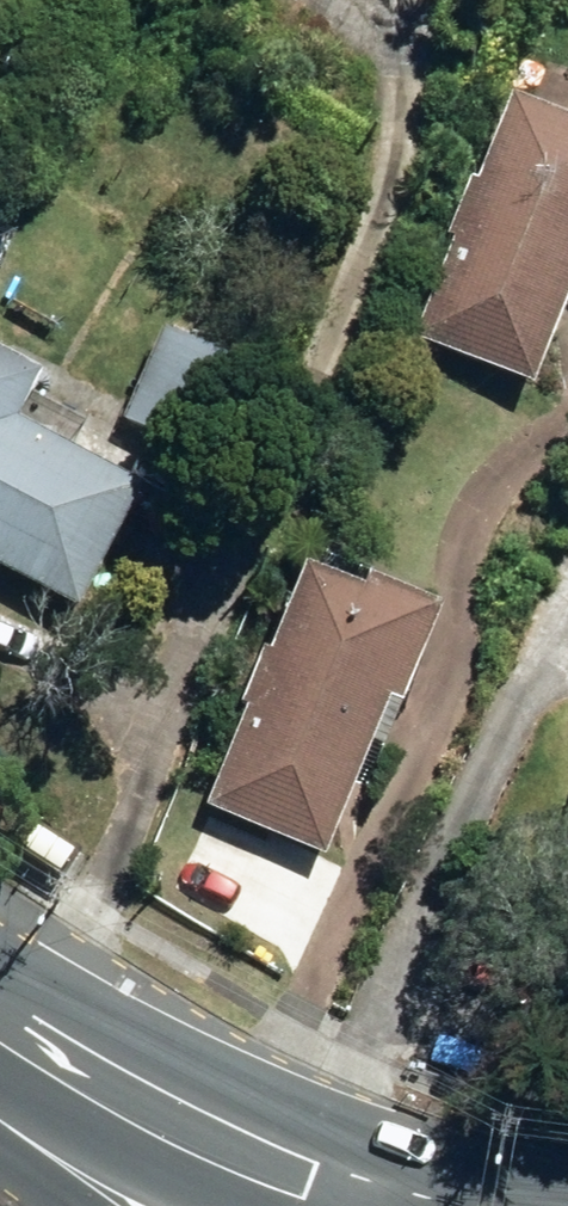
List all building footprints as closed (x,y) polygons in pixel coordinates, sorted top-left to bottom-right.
[(549,393),(567,349),(567,113),(529,96),(424,338),(549,393)] [(136,422),(233,462),(270,369),(173,330),(136,422)] [(96,608),(163,489),(40,420),(66,374),(0,337),(0,554),(96,608)] [(219,805),(336,861),(393,742),(407,750),(472,616),(400,582),(393,597),(334,568),(219,805)] [(65,874),(81,850),(32,817),(16,841),(65,874)]
